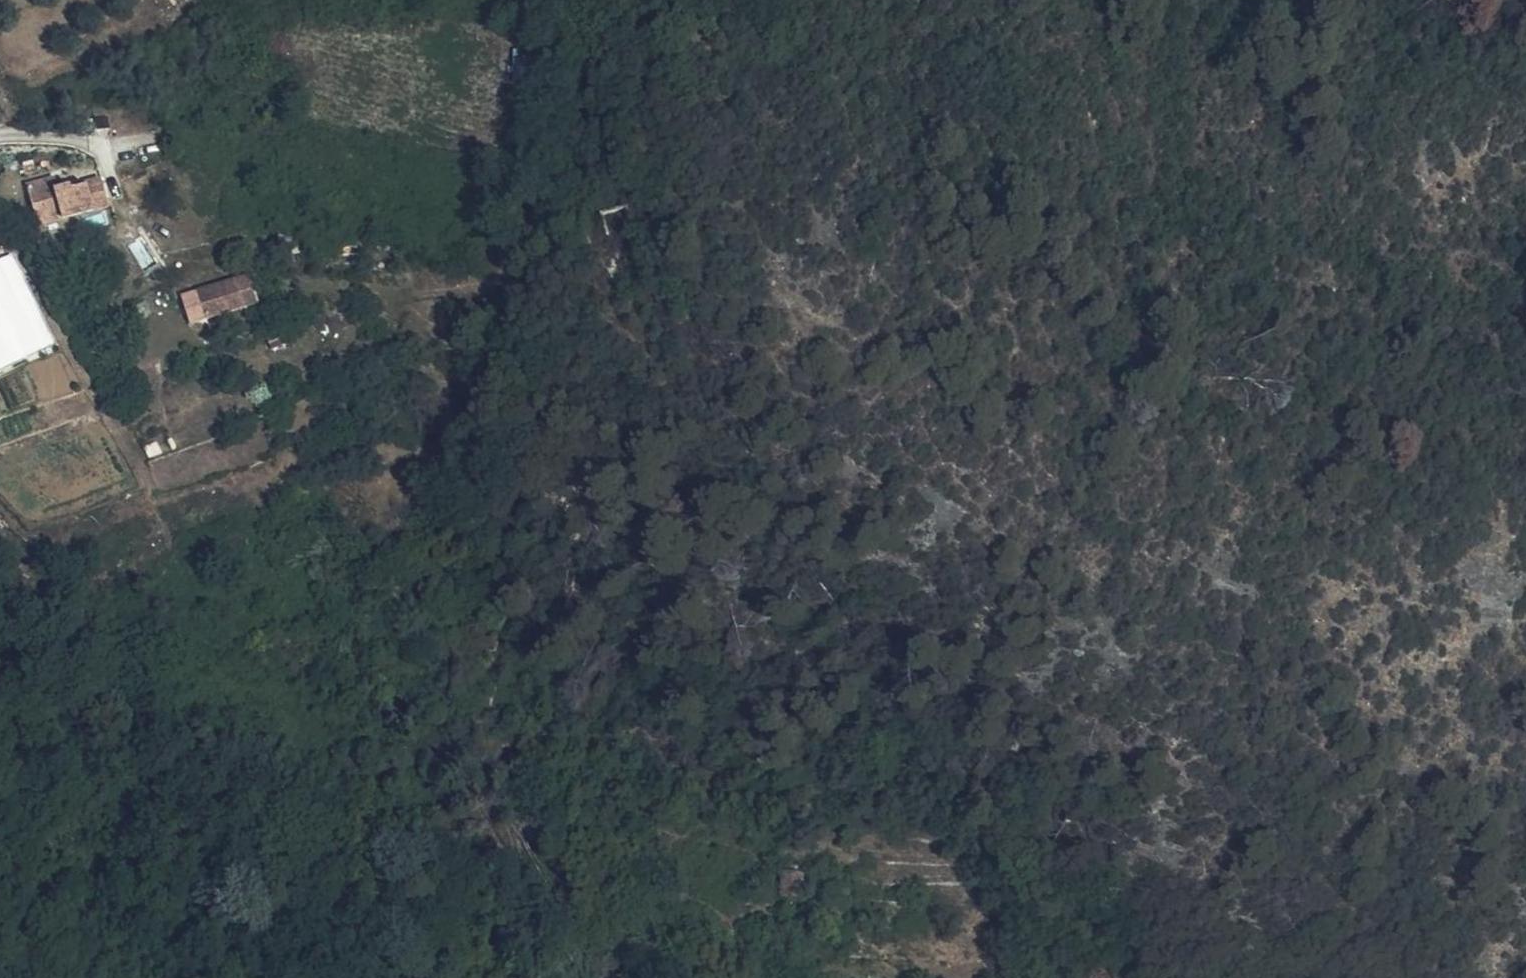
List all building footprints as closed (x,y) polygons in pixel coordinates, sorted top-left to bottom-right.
[(64,196),(79,192),(77,185),(62,189),(59,176),(30,184),(35,203),(64,196)] [(89,189),(107,185),(104,178),(87,183),(89,189)] [(89,189),(96,208),(112,203),(107,185),(89,189)] [(96,208),(89,189),(79,192),(64,196),(70,216),(96,208)] [(64,196),(35,203),(41,225),(70,216),(64,196)] [(59,341),(15,250),(0,257),(0,369),(59,341)] [(253,275),(198,290),(201,301),(221,296),(226,313),(258,303),(253,275)] [(201,301),(198,290),(186,293),(189,304),(201,301)] [(201,301),(204,318),(226,313),(221,296),(201,301)] [(204,318),(201,301),(189,304),(193,320),(204,318)] [(860,947),(842,945),(841,956),(859,957),(860,947)]
